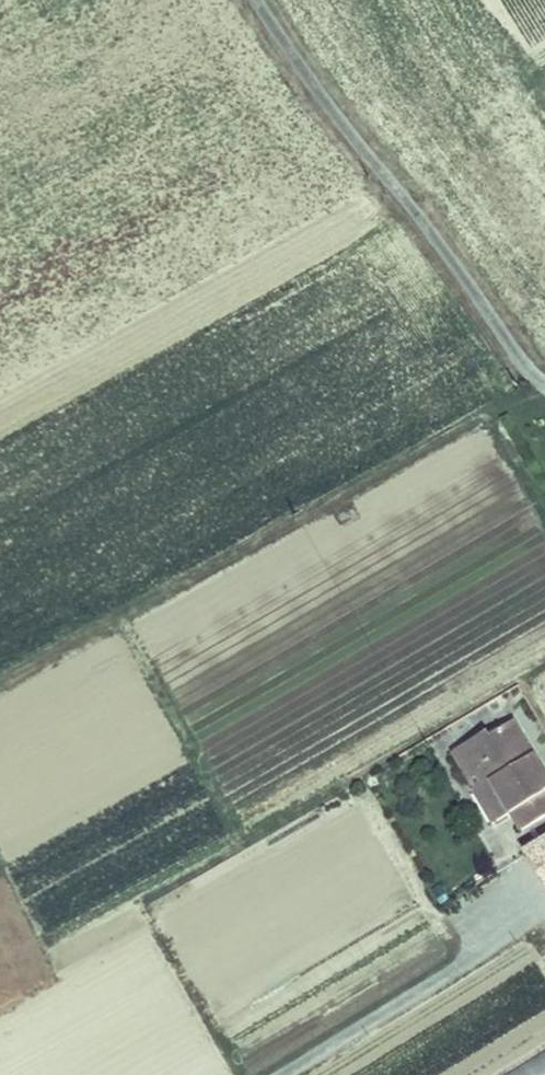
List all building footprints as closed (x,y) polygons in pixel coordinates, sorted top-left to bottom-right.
[(544,812),(544,788),(505,722),(455,753),(494,818),(512,807),(524,825),(544,812)] [(517,856),(542,895),(544,894),(544,839),(517,856)] [(505,1074),(544,1074),(544,1053),(505,1074)]
